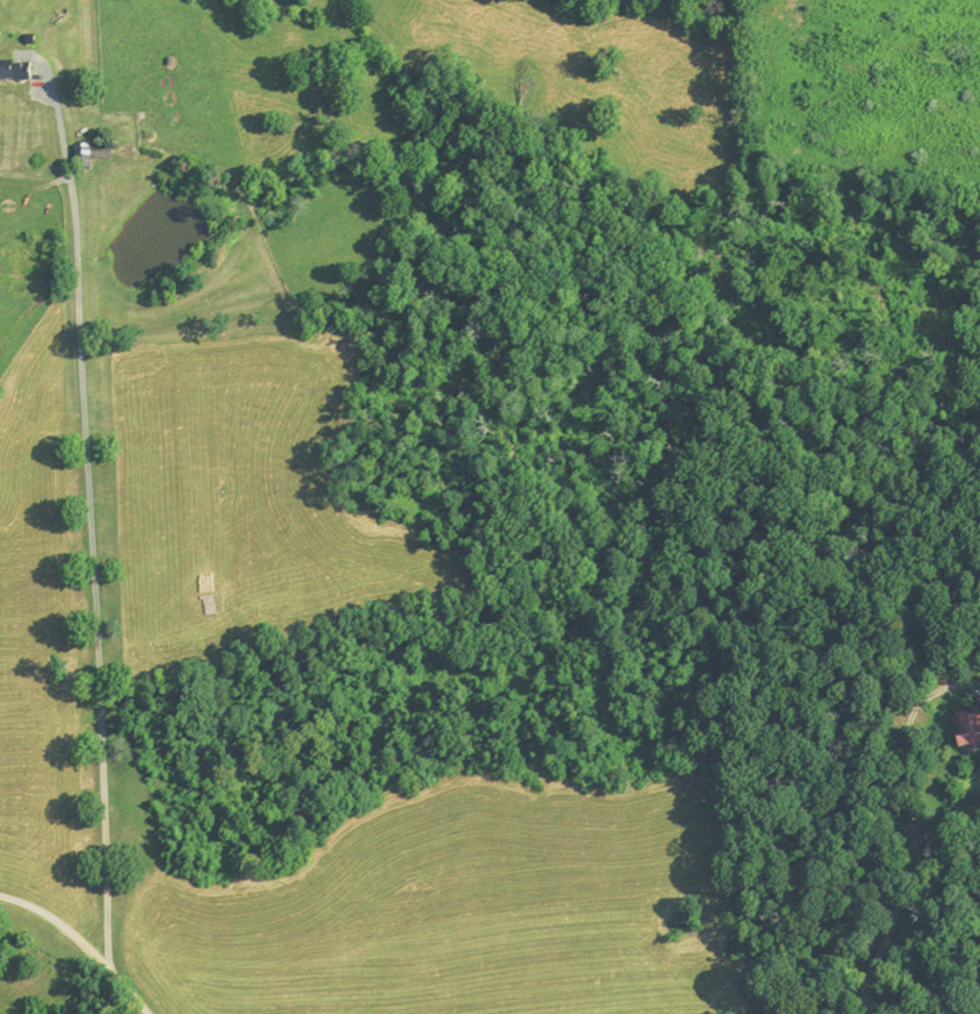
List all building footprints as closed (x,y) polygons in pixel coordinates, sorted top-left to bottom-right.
[(32,81),(32,63),(0,63),(0,81),(32,81)] [(77,146),(77,169),(92,169),(92,146),(77,146)] [(979,747),(979,712),(957,716),(962,750),(979,747)]
